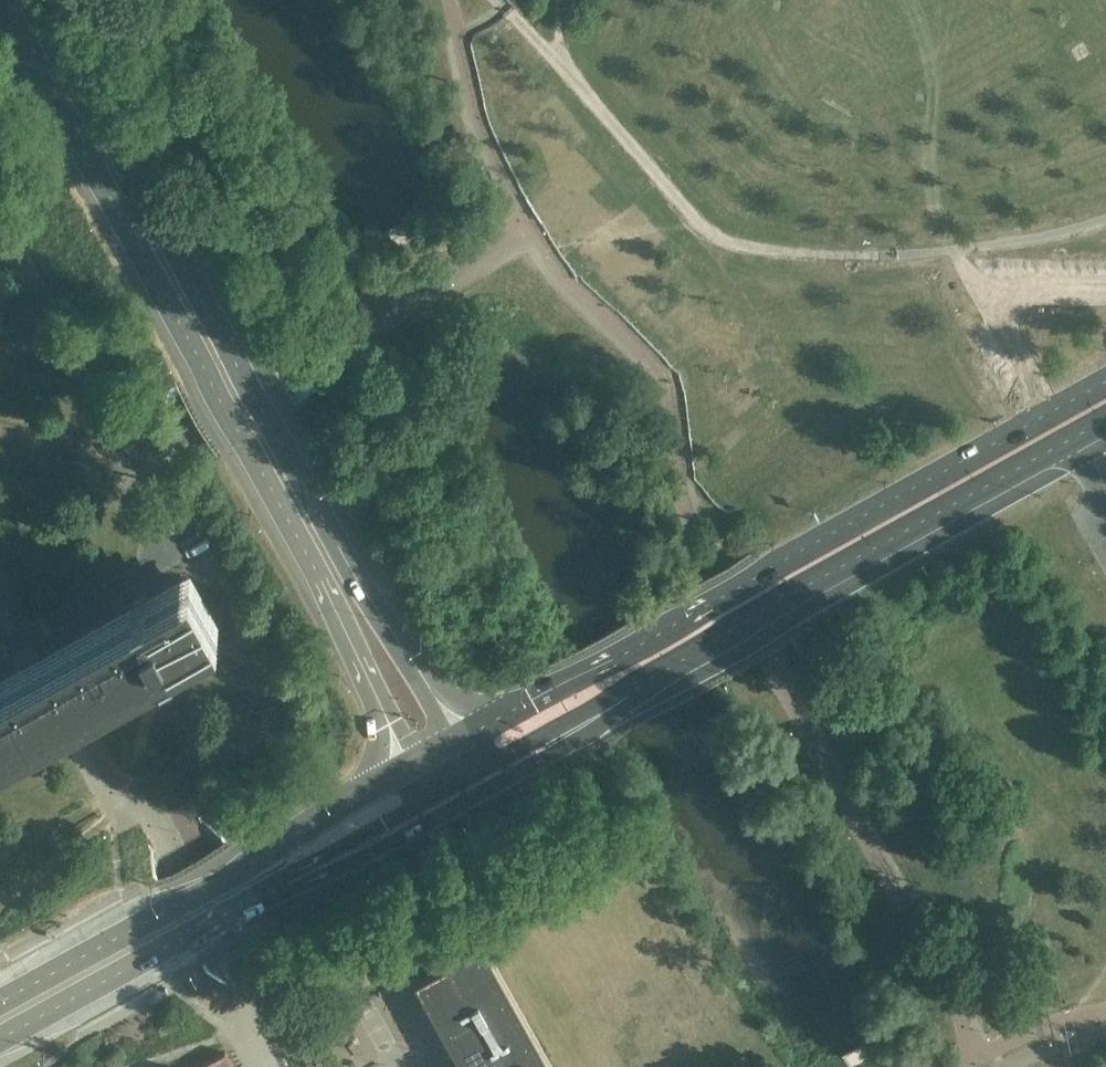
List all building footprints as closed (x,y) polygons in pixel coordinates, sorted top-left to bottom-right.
[(4,743),(8,740),(13,738),(19,735),(23,733),(19,726),(39,714),(66,699),(79,691),(80,692),(99,681),(100,681),(104,689),(110,685),(115,681),(122,678),(126,676),(133,673),(138,672),(140,672),(145,671),(150,670),(155,669),(159,668),(164,666),(168,664),(173,662),(177,660),(183,656),(189,651),(194,646),(199,641),(203,635),(199,627),(210,620),(188,579),(150,600),(146,594),(133,601),(137,608),(77,640),(57,651),(58,652),(43,660),(17,675),(17,674),(0,683),(0,746),(4,743)] [(483,942),(415,980),(462,1064),(457,1066),(552,1066),(483,942)] [(225,1052),(197,1066),(234,1066),(225,1052)]
